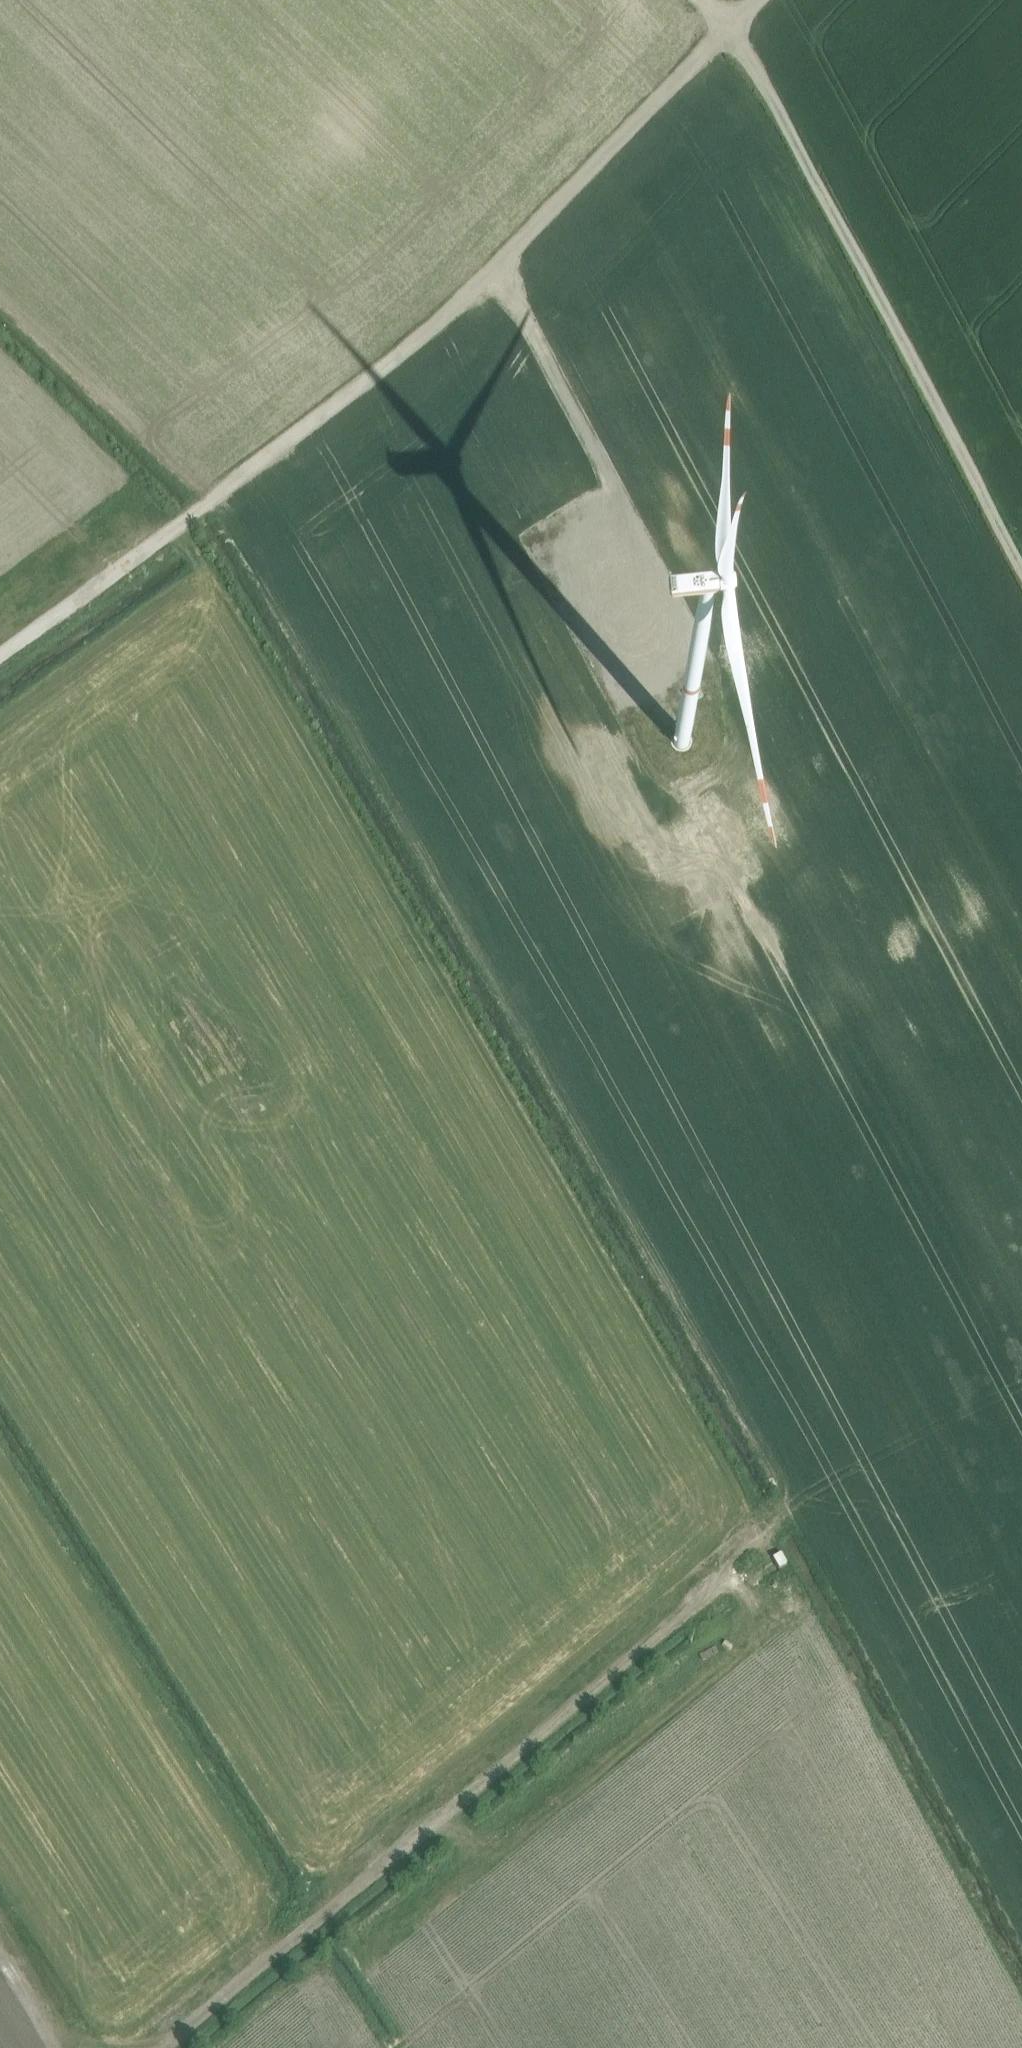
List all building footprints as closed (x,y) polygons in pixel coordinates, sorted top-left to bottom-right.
[(686,696),(690,704),(705,697),(701,688),(686,696)]
